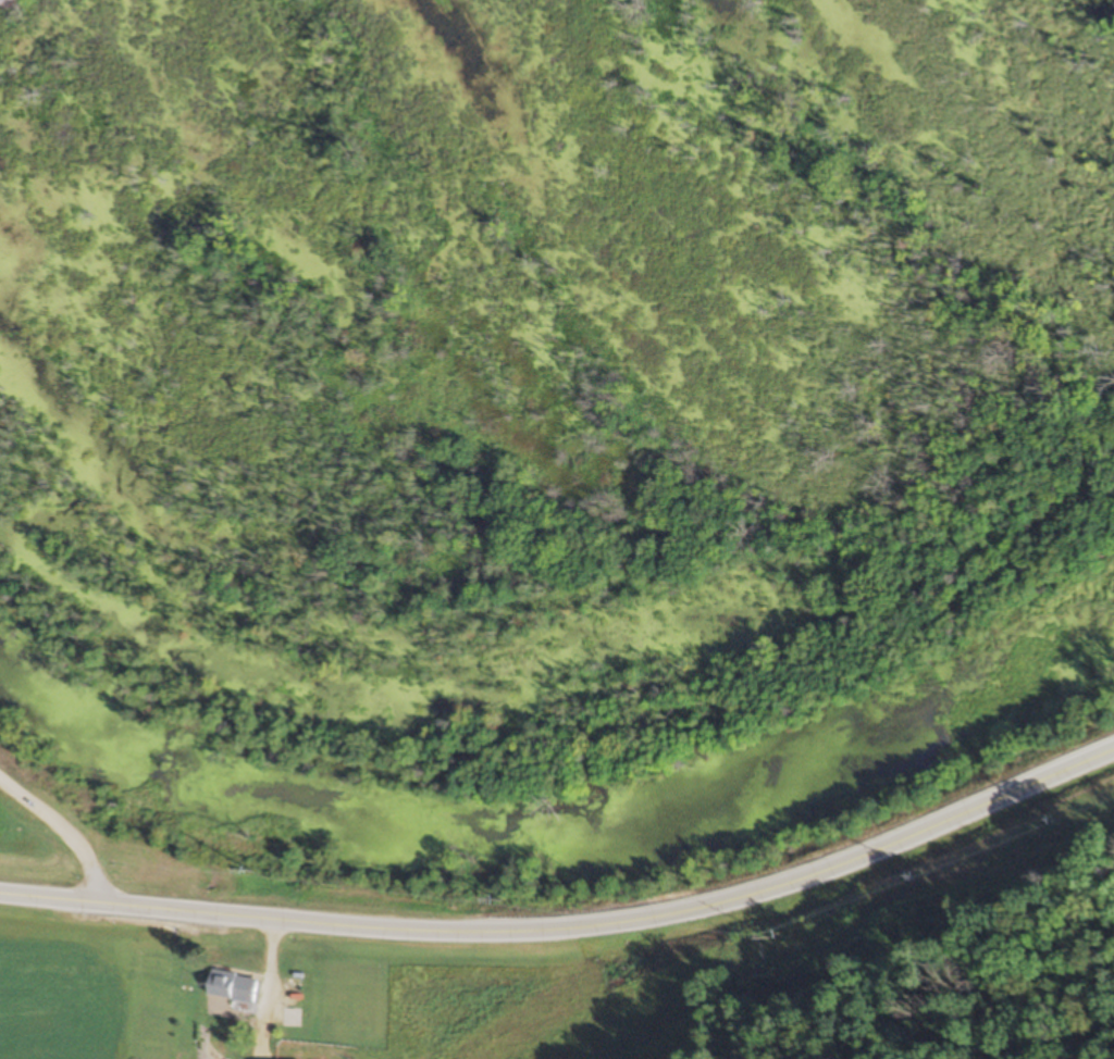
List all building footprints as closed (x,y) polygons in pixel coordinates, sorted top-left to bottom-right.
[(206,996),(256,1003),(259,977),(209,970),(206,996)]
